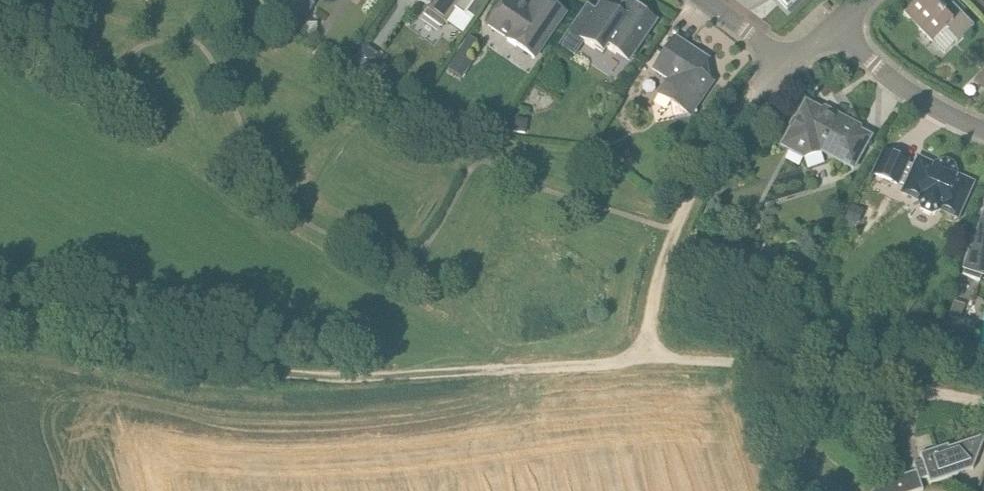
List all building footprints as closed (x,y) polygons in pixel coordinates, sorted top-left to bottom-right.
[(429,6),(427,9),(428,9),(430,15),(433,18),(435,20),(440,21),(445,22),(446,22),(446,23),(447,22),(455,10),(464,16),(468,12),(475,17),(485,3),(482,0),(421,0),(429,6)] [(488,24),(509,38),(508,40),(515,45),(523,34),(542,47),(565,14),(545,0),(535,0),(528,10),(513,0),(505,0),(488,24)] [(787,8),(796,0),(779,0),(787,8)] [(905,13),(933,42),(934,40),(945,52),(956,41),(957,42),(974,26),(962,13),(949,0),(928,0),(923,5),(918,0),(905,13)] [(568,31),(559,46),(575,58),(585,43),(595,49),(600,43),(607,48),(628,62),(646,36),(656,20),(634,5),(625,18),(617,13),(602,2),(597,10),(578,38),(568,31)] [(290,19),(300,26),(310,11),(300,4),(290,19)] [(669,80),(658,95),(671,103),(674,119),(690,116),(712,83),(707,79),(705,65),(708,60),(675,38),(654,70),(669,80)] [(368,78),(383,57),(362,42),(347,63),(368,78)] [(472,64),(465,59),(456,53),(447,68),(462,79),(472,64)] [(983,88),(983,71),(975,80),(983,88)] [(790,130),(781,146),(803,158),(821,152),(827,141),(845,151),(840,162),(853,169),(871,137),(858,130),(861,126),(837,113),(835,117),(806,102),(804,105),(797,117),(793,119),(789,126),(790,130)] [(512,131),(526,134),(528,120),(515,117),(512,131)] [(601,149),(603,146),(602,141),(598,139),(594,140),(592,143),(593,149),(597,150),(601,149)] [(876,168),(875,171),(897,181),(898,180),(907,184),(903,192),(919,199),(942,210),(957,217),(972,183),(953,175),(955,169),(954,164),(945,160),(940,162),(937,167),(918,159),(915,167),(906,163),(907,160),(884,150),(876,168)] [(851,204),(845,219),(858,225),(865,210),(851,204)] [(962,269),(965,269),(963,274),(980,280),(982,275),(983,272),(983,208),(962,269)] [(965,305),(953,301),(948,316),(959,320),(965,305)] [(872,490),(919,490),(923,490),(920,479),(927,477),(930,484),(958,474),(958,472),(968,463),(973,469),(983,441),(983,436),(949,447),(948,444),(935,449),(920,454),(922,461),(913,463),(916,471),(903,475),(893,478),(879,483),(878,484),(872,490)]
